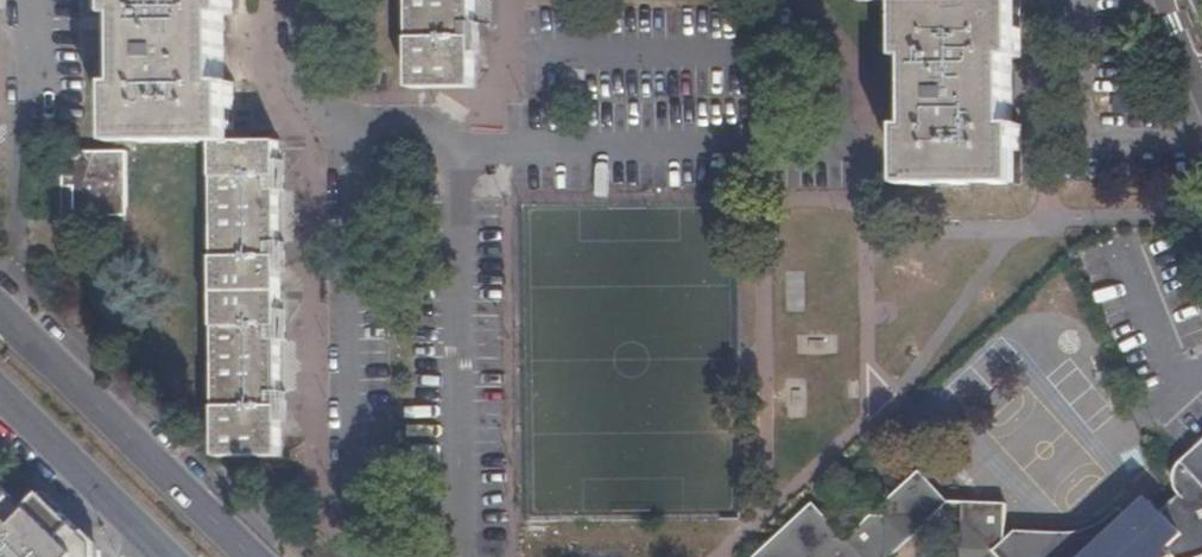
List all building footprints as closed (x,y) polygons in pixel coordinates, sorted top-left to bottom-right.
[(215,141),(233,141),(232,83),(222,83),(222,13),(231,13),(231,0),(114,0),(114,14),(123,14),(123,84),(115,84),(116,142),(215,141)] [(411,88),(446,88),(474,87),(474,54),(474,52),(466,52),(466,25),(473,25),(473,23),(473,0),(410,0),(411,88)] [(903,0),(903,59),(912,59),(912,127),(904,127),(904,187),(1020,185),(1020,127),(1011,127),(1010,59),(1020,59),(1019,0),(996,0),(922,1),(903,0)] [(474,52),(474,54),(478,54),(479,24),(473,23),(473,25),(466,25),(466,52),(474,52)] [(280,309),(279,271),(279,269),(273,269),(272,243),(279,243),(279,241),(279,190),(278,189),(271,189),(271,161),(278,161),(278,159),(277,140),(233,141),(215,141),(218,455),(281,454),(281,420),(281,418),(275,418),(274,393),(281,393),(281,391),(280,338),(280,336),(273,336),(273,310),(280,310),(280,309)] [(70,167),(63,167),(63,193),(73,193),(73,216),(118,216),(118,207),(127,207),(126,151),(62,151),(62,153),(69,153),(70,167)] [(278,189),(279,190),(284,190),(283,159),(278,159),(278,161),(271,161),(271,189),(278,189)] [(73,193),(63,193),(63,216),(73,216),(73,193)] [(127,216),(127,207),(118,207),(118,216),(127,216)] [(279,269),(279,271),(285,271),(285,241),(279,241),(279,243),(272,243),(273,269),(279,269)] [(285,308),(280,309),(280,310),(273,310),(273,336),(280,336),(280,338),(286,339),(285,308)] [(287,391),(281,391),(281,393),(274,393),(275,418),(281,418),(281,420),(287,420),(287,391)] [(1171,556),(1201,556),(1201,444),(1177,467),(1176,469),(1173,476),(1173,482),(1174,488),(1177,493),(1179,495),(1158,514),(1148,502),(1089,556),(1170,556),(1171,556)] [(993,552),(1005,541),(1006,504),(947,502),(919,471),(887,501),(886,517),(871,517),(846,539),(812,504),(755,556),(998,556),(993,552)] [(98,550),(41,495),(25,511),(0,487),(0,556),(98,556),(98,550)]
